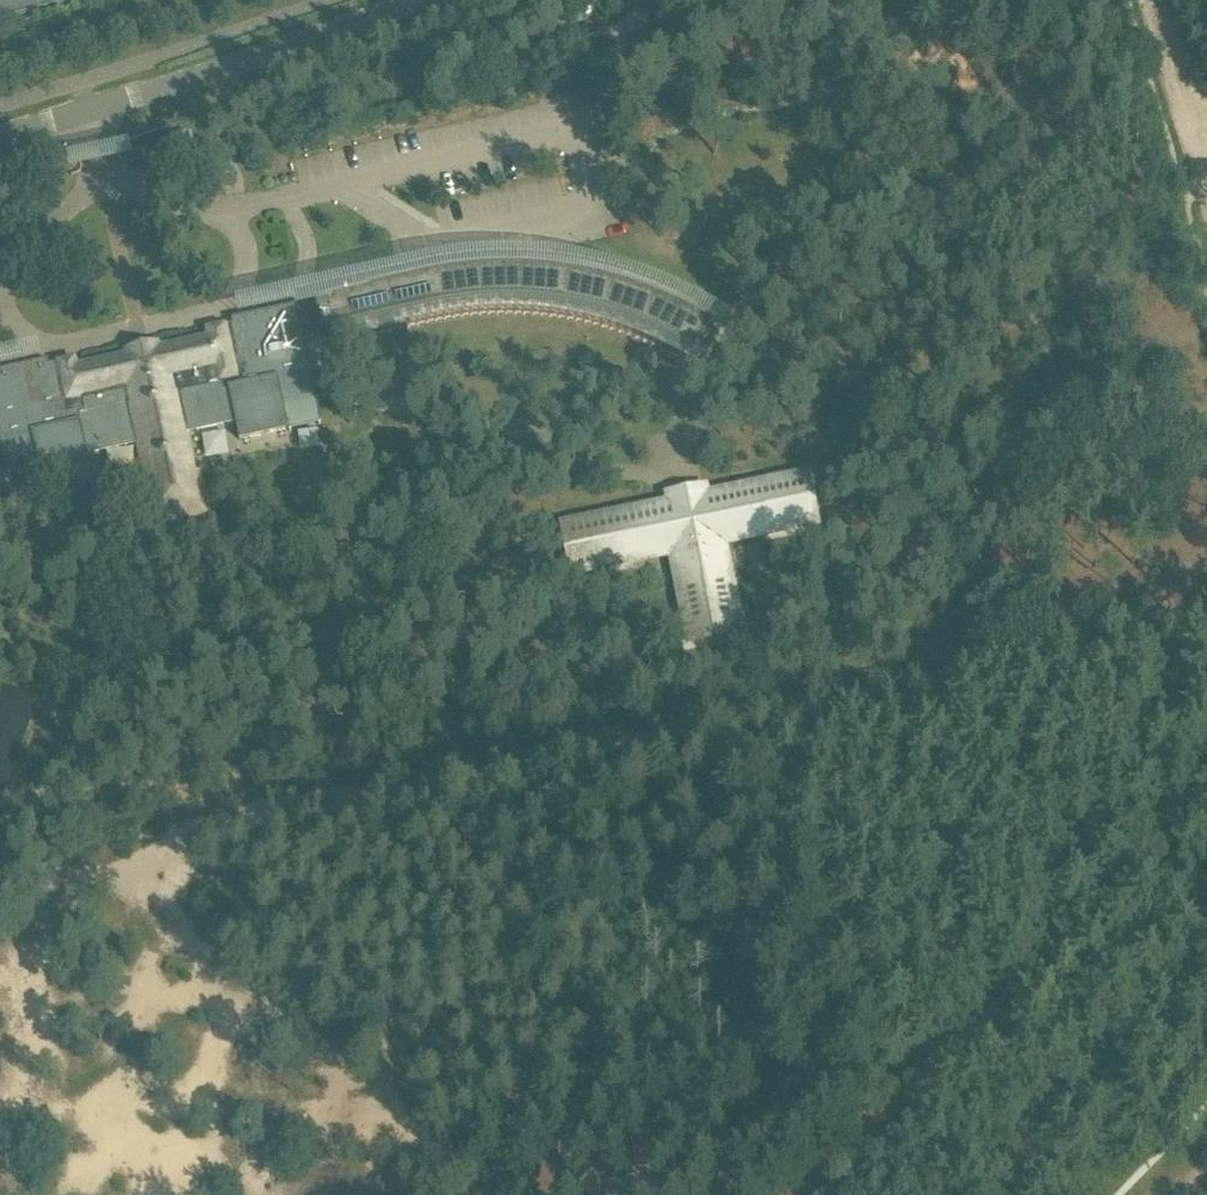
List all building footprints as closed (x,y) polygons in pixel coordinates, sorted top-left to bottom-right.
[(329,304),(315,307),(321,333),(335,330),(335,333),(429,313),(452,308),(466,306),(485,305),(513,304),(544,306),(563,308),(595,315),(623,323),(657,336),(675,345),(694,356),(712,325),(674,305),(648,294),(623,285),(600,279),(579,275),(558,271),(540,269),(523,268),(494,268),(477,269),(444,273),(365,290),(365,292),(328,301),(329,304)] [(113,359),(78,367),(76,358),(51,364),(50,358),(0,368),(0,452),(4,470),(37,463),(41,483),(91,472),(86,453),(138,442),(147,486),(142,487),(150,526),(207,514),(198,474),(192,475),(183,432),(234,421),(238,440),(288,430),(284,412),(317,404),(296,306),(231,321),(232,326),(207,331),(209,339),(113,359)] [(705,494),(682,499),(669,501),(671,512),(598,526),(604,561),(676,546),(695,640),(733,631),(715,538),(812,519),(805,484),(707,504),(705,494)]
